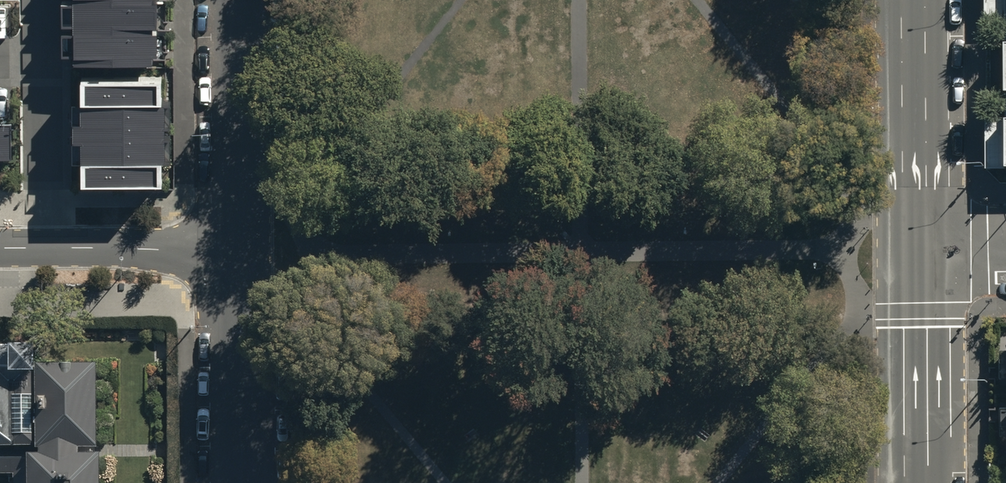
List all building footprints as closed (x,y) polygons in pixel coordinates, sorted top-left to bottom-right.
[(157,0),(64,0),(65,60),(157,60),(157,0)] [(161,75),(79,75),(79,180),(161,180),(161,75)] [(0,123),(0,158),(11,158),(11,123),(0,123)] [(12,476),(12,482),(100,482),(100,455),(80,455),(80,450),(80,447),(98,447),(97,367),(47,368),(37,362),(37,346),(0,346),(0,476),(12,476)]
